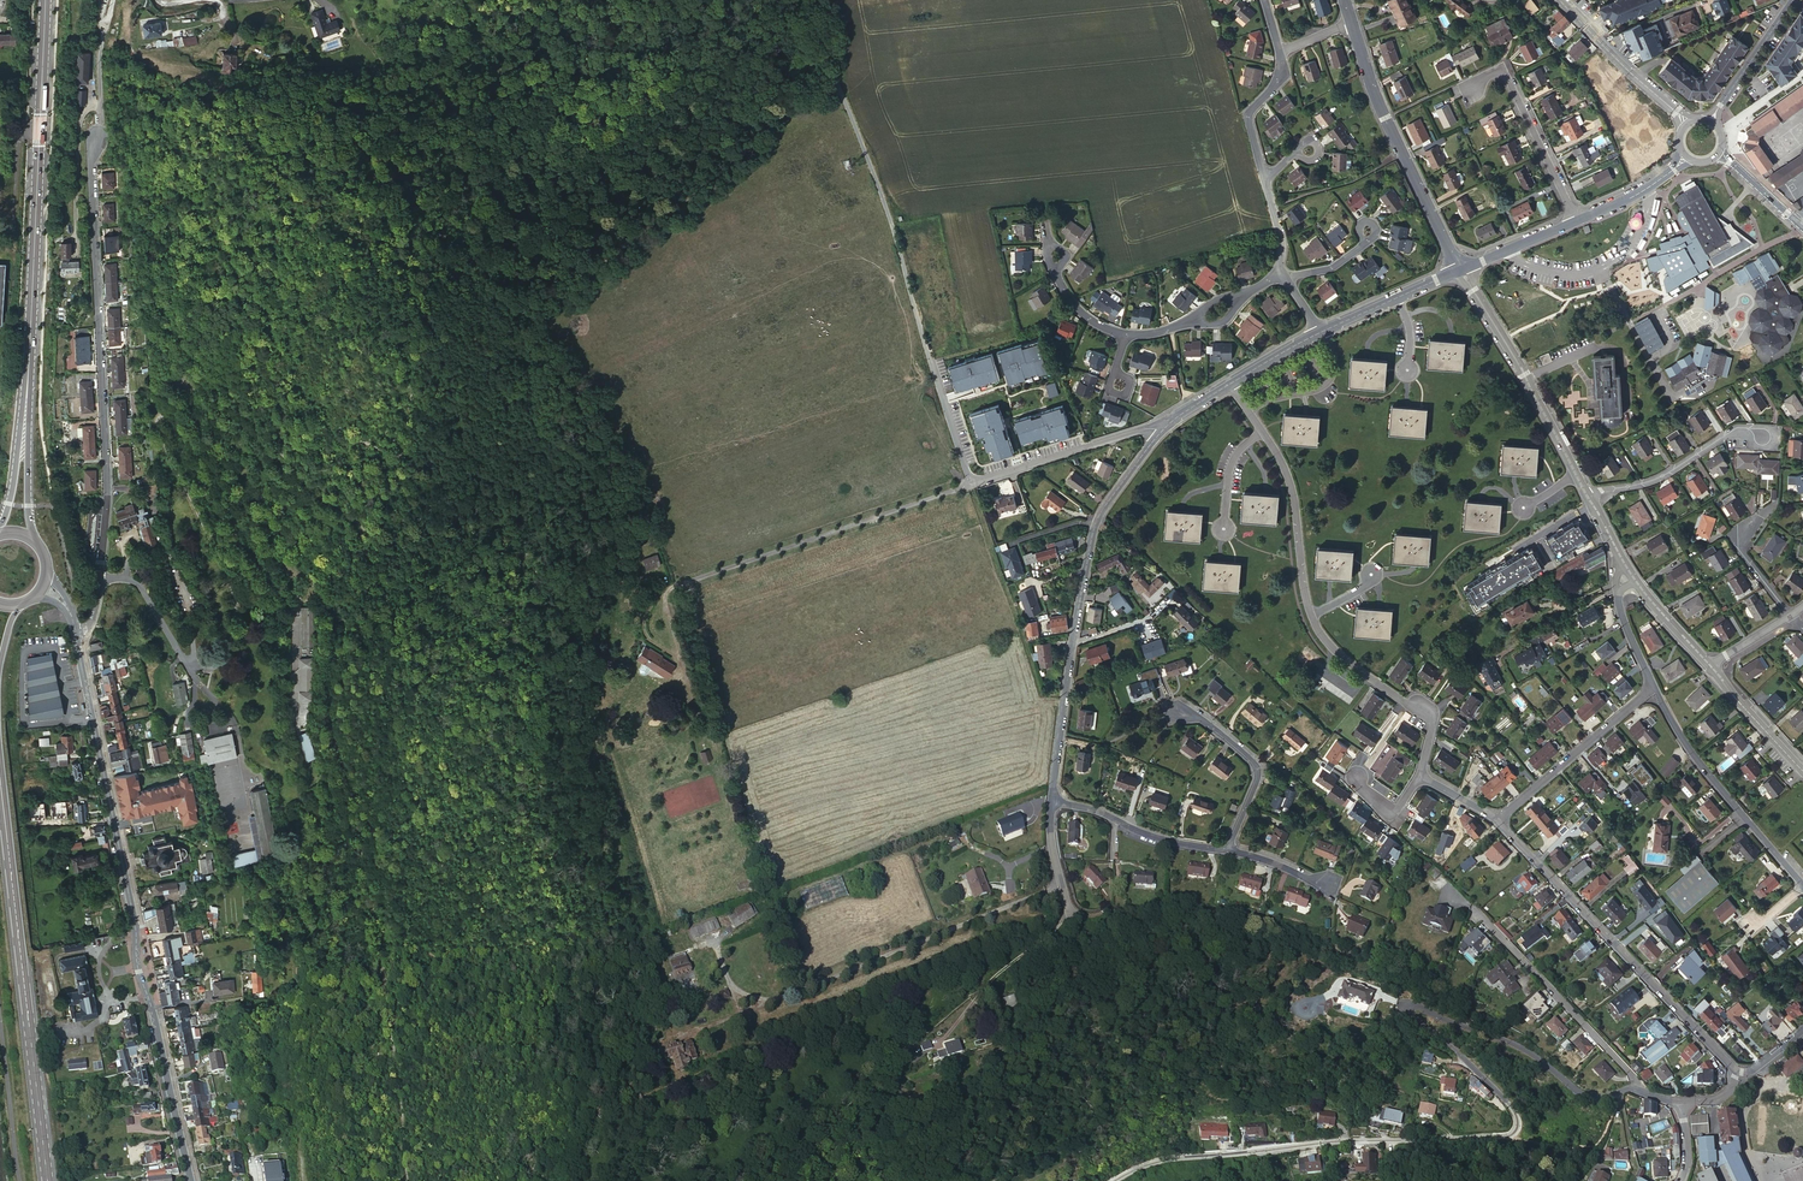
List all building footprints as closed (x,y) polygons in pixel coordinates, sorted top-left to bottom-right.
[(1239,0),(1233,6),(1238,11),(1236,13),(1246,22),(1254,13),(1239,0)] [(1331,13),(1329,7),(1328,8),(1326,0),(1314,0),(1319,17),(1331,13)] [(1394,13),(1411,5),(1408,0),(1390,0),(1388,1),(1394,13)] [(1472,8),(1461,0),(1447,0),(1451,3),(1449,6),(1454,11),(1457,8),(1466,15),(1472,8)] [(1524,4),(1532,14),(1539,9),(1532,0),(1529,0),(1524,4)] [(1616,0),(1601,7),(1603,12),(1602,14),(1606,19),(1610,16),(1613,23),(1621,20),(1622,22),(1638,15),(1652,9),(1663,4),(1662,1),(1663,0),(1617,0),(1616,0)] [(1717,14),(1730,9),(1726,0),(1715,0),(1715,2),(1712,3),(1717,14)] [(1411,5),(1394,13),(1400,25),(1416,17),(1411,5)] [(1653,11),(1652,9),(1638,15),(1639,17),(1653,11)] [(1571,22),(1564,15),(1563,16),(1558,11),(1553,16),(1558,21),(1564,28),(1571,22)] [(1699,26),(1697,20),(1694,21),(1690,11),(1679,15),(1670,19),(1672,25),(1674,25),(1678,35),(1686,32),(1686,31),(1699,26)] [(1732,17),(1734,20),(1741,17),(1744,16),(1749,14),(1747,11),(1732,17)] [(1766,63),(1770,68),(1781,84),(1790,77),(1797,72),(1800,70),(1794,62),(1802,49),(1802,19),(1800,14),(1766,63)] [(1610,16),(1606,19),(1613,25),(1622,22),(1621,20),(1613,23),(1610,16)] [(1515,35),(1513,30),(1510,31),(1509,29),(1504,19),(1487,27),(1489,33),(1493,41),(1494,40),(1496,45),(1513,37),(1513,36),(1515,35)] [(1564,28),(1558,21),(1551,27),(1555,30),(1550,35),(1553,38),(1552,39),(1555,42),(1554,43),(1558,47),(1564,40),(1561,37),(1560,38),(1557,35),(1564,28)] [(142,25),(144,38),(162,35),(160,22),(142,25)] [(315,25),(322,49),(342,44),(340,34),(330,36),(326,22),(315,25)] [(1640,23),(1623,31),(1631,51),(1633,50),(1636,56),(1641,53),(1643,58),(1663,50),(1659,41),(1663,40),(1656,24),(1642,30),(1640,23)] [(1434,45),(1440,41),(1438,38),(1432,27),(1430,28),(1429,26),(1424,28),(1428,36),(1429,36),(1434,45)] [(1555,30),(1551,27),(1546,31),(1550,35),(1555,30)] [(7,38),(19,38),(18,28),(0,29),(0,39),(7,38)] [(185,47),(198,44),(195,35),(183,38),(185,47)] [(1695,78),(1671,58),(1659,72),(1688,97),(1712,97),(1748,47),(1732,36),(1703,78),(1695,78)] [(1246,56),(1259,58),(1263,42),(1250,39),(1246,56)] [(1383,52),(1382,53),(1387,65),(1399,61),(1392,40),(1380,44),(1383,52)] [(1534,58),(1539,56),(1531,40),(1520,46),(1528,62),(1532,59),(1533,61),(1535,60),(1534,58)] [(1576,59),(1587,48),(1580,41),(1569,52),(1576,59)] [(1452,57),(1456,65),(1460,63),(1462,66),(1479,58),(1473,46),(1455,56),(1452,57)] [(1336,67),(1347,63),(1345,58),(1344,58),(1341,47),(1330,50),(1336,67)] [(76,81),(87,82),(88,77),(89,77),(89,72),(88,72),(88,67),(89,67),(89,62),(88,62),(88,58),(89,58),(89,52),(78,52),(76,81)] [(238,57),(239,55),(237,53),(235,55),(223,54),(223,69),(217,69),(217,70),(216,75),(229,75),(229,68),(234,68),(235,57),(236,58),(237,58),(238,57)] [(1451,67),(1456,65),(1452,57),(1452,56),(1436,64),(1442,76),(1453,71),(1451,67)] [(1586,65),(1600,81),(1610,71),(1596,56),(1586,65)] [(1309,81),(1320,77),(1318,72),(1317,72),(1313,61),(1303,64),(1309,81)] [(1255,88),(1257,81),(1258,78),(1260,79),(1262,70),(1246,66),(1243,76),(1245,76),(1243,85),(1255,88)] [(1536,86),(1547,81),(1541,68),(1530,73),(1536,86)] [(1398,91),(1393,94),(1397,101),(1402,99),(1414,94),(1405,77),(1394,83),(1398,91)] [(1751,125),(1752,126),(1746,130),(1745,133),(1747,136),(1746,141),(1743,142),(1743,145),(1747,151),(1745,153),(1757,169),(1767,162),(1757,144),(1759,135),(1802,104),(1802,88),(1777,106),(1751,125)] [(87,90),(78,89),(77,104),(86,104),(87,90)] [(1551,118),(1562,112),(1553,94),(1542,100),(1551,118)] [(1282,114),(1294,106),(1287,96),(1275,104),(1282,114)] [(1615,115),(1621,111),(1613,98),(1607,102),(1615,115)] [(1445,128),(1456,122),(1448,104),(1444,106),(1442,102),(1434,106),(1445,128)] [(1628,140),(1644,130),(1647,136),(1656,130),(1642,108),(1617,124),(1628,140)] [(1324,127),(1333,120),(1324,109),(1316,115),(1324,127)] [(1267,128),(1265,130),(1269,135),(1272,135),(1277,132),(1278,132),(1281,130),(1281,128),(1280,126),(1283,124),(1275,114),(1264,123),(1267,128)] [(1495,135),(1505,130),(1498,115),(1487,121),(1495,135)] [(1575,118),(1564,123),(1564,125),(1562,126),(1562,128),(1564,133),(1566,134),(1568,133),(1571,140),(1583,134),(1579,126),(1582,124),(1579,116),(1575,118)] [(1421,142),(1423,147),(1432,143),(1420,119),(1412,123),(1413,125),(1409,127),(1417,143),(1421,142)] [(1333,128),(1327,132),(1331,137),(1332,136),(1341,148),(1347,144),(1350,147),(1352,148),(1357,144),(1352,139),(1350,140),(1344,131),(1346,130),(1341,122),(1333,128)] [(1522,157),(1520,153),(1519,153),(1516,148),(1517,147),(1514,141),(1511,142),(1499,148),(1502,154),(1505,153),(1510,164),(1522,157)] [(1432,143),(1423,147),(1430,159),(1431,159),(1434,167),(1445,162),(1437,146),(1434,147),(1432,143)] [(1599,157),(1597,152),(1596,153),(1591,155),(1589,151),(1586,145),(1573,151),(1575,156),(1579,154),(1584,165),(1594,160),(1593,159),(1599,157)] [(1774,188),(1802,169),(1802,150),(1800,152),(1802,155),(1764,179),(1769,183),(1773,180),(1775,183),(1771,185),(1774,188)] [(1345,170),(1346,153),(1334,152),(1333,170),(1345,170)] [(1772,165),(1767,162),(1757,169),(1760,173),(1772,165)] [(1295,186),(1306,177),(1299,167),(1288,176),(1295,186)] [(1524,188),(1534,183),(1527,167),(1516,173),(1524,188)] [(1598,186),(1613,179),(1608,169),(1593,176),(1598,186)] [(1450,189),(1460,184),(1460,183),(1463,182),(1464,180),(1461,173),(1459,172),(1456,174),(1454,170),(1443,175),(1450,189)] [(103,173),(104,188),(116,188),(115,173),(103,173)] [(1694,179),(1681,186),(1682,187),(1682,188),(1695,181),(1694,179)] [(1682,238),(1681,236),(1671,238),(1671,240),(1660,243),(1662,249),(1664,249),(1665,254),(1648,258),(1650,267),(1651,269),(1654,271),(1656,271),(1657,270),(1665,267),(1670,274),(1670,275),(1667,276),(1666,277),(1665,279),(1665,282),(1667,291),(1678,285),(1678,283),(1709,266),(1706,260),(1711,257),(1716,264),(1747,247),(1748,246),(1749,245),(1749,243),(1748,241),(1748,240),(1747,239),(1746,239),(1735,231),(1730,223),(1727,225),(1723,222),(1720,224),(1718,222),(1717,218),(1715,216),(1714,213),(1712,211),(1711,208),(1709,206),(1708,202),(1706,201),(1705,197),(1703,196),(1695,181),(1682,188),(1685,193),(1676,197),(1683,210),(1680,212),(1678,214),(1678,217),(1684,229),(1690,230),(1689,233),(1682,238)] [(1394,212),(1402,205),(1399,200),(1390,189),(1380,196),(1390,208),(1390,207),(1394,212)] [(1353,210),(1367,200),(1361,190),(1346,201),(1353,210)] [(1465,215),(1466,219),(1475,215),(1465,197),(1456,201),(1463,216),(1465,215)] [(1800,199),(1792,204),(1797,209),(1802,205),(1802,204),(1800,199)] [(1517,220),(1533,212),(1528,201),(1511,209),(1517,220)] [(105,204),(106,221),(116,221),(115,204),(105,204)] [(1295,224),(1305,216),(1296,205),(1287,212),(1295,224)] [(1067,239),(1079,248),(1092,230),(1091,222),(1084,231),(1069,220),(1061,232),(1066,235),(1068,237),(1067,239)] [(1032,238),(1032,234),(1029,234),(1029,223),(1017,223),(1017,234),(1020,234),(1020,239),(1032,238)] [(1483,239),(1495,232),(1490,223),(1477,230),(1483,239)] [(1342,237),(1342,238),(1347,234),(1339,224),(1326,234),(1335,247),(1342,241),(1341,239),(1340,238),(1342,237)] [(1407,228),(1394,225),(1393,232),(1391,231),(1390,235),(1392,236),(1405,239),(1407,228)] [(107,235),(107,251),(120,251),(119,235),(107,235)] [(1393,236),(1392,240),(1393,240),(1392,247),(1405,250),(1407,239),(1405,239),(1393,236)] [(61,251),(61,256),(70,256),(70,252),(71,244),(71,237),(63,237),(63,241),(61,241),(61,242),(56,242),(56,251),(61,251)] [(1327,251),(1326,249),(1323,245),(1317,237),(1309,243),(1311,244),(1303,250),(1310,260),(1315,256),(1318,254),(1319,256),(1327,251)] [(1030,270),(1030,263),(1030,261),(1032,261),(1032,251),(1015,251),(1015,270),(1030,270)] [(1772,259),(1768,252),(1765,254),(1758,257),(1756,258),(1756,259),(1752,262),(1744,265),(1742,266),(1743,268),(1741,269),(1733,272),(1732,273),(1733,272),(1741,284),(1739,285),(1750,279),(1759,274),(1764,282),(1769,279),(1767,276),(1779,268),(1773,258),(1772,259)] [(1369,273),(1371,275),(1380,268),(1372,257),(1363,264),(1369,273)] [(63,258),(63,262),(63,272),(77,272),(77,262),(69,262),(69,258),(63,258)] [(1092,267),(1082,260),(1076,269),(1075,268),(1070,274),(1079,281),(1084,274),(1086,276),(1092,267)] [(1243,277),(1254,273),(1250,261),(1239,264),(1240,267),(1236,268),(1239,279),(1243,278),(1243,277)] [(1363,264),(1361,262),(1352,269),(1355,272),(1360,279),(1369,273),(1363,264)] [(118,264),(107,264),(107,282),(118,282),(118,264)] [(1211,282),(1213,280),(1217,274),(1206,265),(1194,280),(1208,291),(1214,284),(1211,282)] [(1360,279),(1355,272),(1352,275),(1352,276),(1355,281),(1357,281),(1360,279)] [(1733,272),(1732,273),(1739,285),(1741,284),(1733,272)] [(1769,279),(1764,282),(1765,284),(1765,285),(1764,289),(1762,288),(1756,292),(1754,300),(1759,308),(1758,311),(1750,315),(1748,323),(1753,330),(1750,332),(1749,338),(1752,343),(1758,344),(1763,353),(1772,355),(1780,350),(1781,345),(1784,346),(1788,343),(1788,339),(1785,335),(1791,331),(1792,325),(1788,319),(1789,317),(1792,317),(1799,312),(1801,304),(1797,296),(1788,294),(1787,294),(1782,287),(1784,286),(1777,274),(1769,279)] [(1759,274),(1750,279),(1749,280),(1755,291),(1765,285),(1765,284),(1764,282),(1759,274)] [(1329,296),(1335,292),(1336,290),(1329,281),(1317,290),(1324,299),(1329,296)] [(118,282),(107,282),(108,300),(119,300),(118,282)] [(1038,307),(1049,300),(1043,291),(1045,290),(1042,286),(1032,292),(1035,296),(1032,298),(1038,307)] [(1189,301),(1191,302),(1195,296),(1186,288),(1181,295),(1179,293),(1172,302),(1183,310),(1189,301)] [(1705,289),(1704,306),(1718,307),(1719,289),(1705,289)] [(1102,308),(1104,310),(1110,314),(1118,302),(1102,291),(1100,295),(1095,301),(1092,305),(1100,311),(1102,308)] [(1095,301),(1100,295),(1096,292),(1091,298),(1095,301)] [(1277,294),(1272,298),(1270,300),(1268,298),(1261,304),(1271,317),(1279,311),(1277,309),(1284,304),(1277,294)] [(1184,311),(1191,302),(1189,301),(1183,310),(1184,311)] [(1139,319),(1150,321),(1152,309),(1141,307),(1141,310),(1133,308),(1131,320),(1139,321),(1139,319)] [(121,309),(109,310),(109,327),(122,327),(121,309)] [(1247,318),(1241,326),(1243,327),(1242,329),(1237,335),(1247,342),(1253,335),(1254,336),(1260,328),(1260,327),(1263,323),(1250,314),(1247,318)] [(1655,335),(1658,334),(1649,317),(1636,324),(1651,351),(1663,344),(1660,338),(1658,340),(1655,335)] [(1076,325),(1072,324),(1071,325),(1061,321),(1056,333),(1062,335),(1066,337),(1067,335),(1071,336),(1076,325)] [(949,351),(958,348),(952,322),(942,325),(949,351)] [(122,327),(109,327),(110,345),(122,344),(122,327)] [(1192,340),(1192,343),(1192,345),(1189,345),(1189,343),(1184,343),(1184,356),(1201,356),(1201,340),(1192,340)] [(77,342),(78,362),(91,361),(90,341),(77,342)] [(1678,360),(1678,361),(1666,368),(1670,377),(1677,390),(1688,384),(1693,393),(1698,390),(1699,392),(1705,388),(1702,382),(1711,377),(1717,379),(1718,374),(1722,375),(1728,375),(1728,374),(1732,358),(1733,356),(1727,355),(1727,354),(1712,350),(1713,345),(1712,345),(1712,347),(1698,343),(1698,341),(1694,358),(1691,353),(1690,353),(1691,353),(1678,360)] [(1021,344),(999,351),(1002,361),(1009,383),(1025,378),(1025,376),(1038,372),(1039,374),(1047,371),(1038,342),(1022,347),(1021,345),(1021,344)] [(1462,344),(1437,342),(1436,351),(1430,350),(1429,365),(1461,368),(1462,344)] [(1211,355),(1211,360),(1218,361),(1220,358),(1232,358),(1232,346),(1221,346),(1221,343),(1213,343),(1213,355),(1211,355)] [(1102,370),(1104,365),(1101,365),(1105,355),(1093,350),(1089,349),(1088,350),(1086,353),(1087,356),(1091,357),(1089,361),(1092,362),(1090,366),(1102,370)] [(1137,365),(1148,369),(1152,357),(1141,353),(1140,356),(1133,353),(1129,365),(1137,367),(1137,365)] [(1549,353),(1540,357),(1544,365),(1552,361),(1549,353)] [(948,367),(950,373),(952,372),(956,385),(954,386),(956,391),(979,384),(999,378),(992,354),(975,359),(966,362),(948,367)] [(1614,375),(1613,356),(1593,357),(1595,397),(1600,397),(1601,417),(1602,422),(1602,424),(1603,426),(1604,427),(1606,428),(1607,428),(1610,429),(1611,429),(1613,428),(1614,428),(1616,427),(1617,427),(1619,425),(1621,423),(1621,422),(1621,420),(1618,375),(1614,375)] [(124,357),(112,358),(113,373),(125,372),(124,357)] [(1378,371),(1379,362),(1354,360),(1352,384),(1383,386),(1384,372),(1378,371)] [(125,372),(113,373),(114,387),(126,387),(125,372)] [(1088,396),(1091,386),(1093,386),(1097,376),(1086,372),(1082,382),(1080,381),(1076,392),(1088,396)] [(1176,374),(1166,374),(1166,385),(1176,385),(1176,374)] [(1000,380),(999,378),(979,384),(979,386),(1000,380)] [(93,381),(80,381),(81,396),(93,395),(93,381)] [(1046,385),(1050,398),(1059,395),(1055,382),(1046,385)] [(1143,392),(1140,401),(1154,406),(1160,388),(1144,383),(1141,391),(1143,392)] [(1765,406),(1753,388),(1743,395),(1756,413),(1765,406)] [(1793,394),(1783,401),(1794,418),(1802,412),(1802,409),(1793,394)] [(93,395),(81,396),(82,412),(94,411),(93,395)] [(126,400),(116,401),(117,417),(127,417),(126,400)] [(1737,415),(1728,402),(1718,409),(1727,422),(1737,415)] [(1119,422),(1123,410),(1113,407),(1113,405),(1106,403),(1102,414),(1109,416),(1108,419),(1119,422)] [(1007,432),(1000,410),(998,411),(997,406),(972,414),(975,421),(972,422),(975,430),(977,429),(979,436),(983,435),(985,434),(987,440),(984,441),(987,450),(989,449),(993,459),(1014,453),(1009,437),(1007,437),(1005,433),(1007,432)] [(1060,438),(1070,435),(1067,427),(1066,422),(1068,422),(1064,410),(1062,411),(1061,406),(1036,414),(1037,416),(1032,417),(1031,415),(1015,420),(1017,425),(1019,431),(1022,442),(1033,439),(1042,436),(1047,434),(1048,437),(1049,439),(1059,435),(1060,438)] [(1419,420),(1419,411),(1394,409),(1391,432),(1423,435),(1424,420),(1419,420)] [(1709,425),(1700,412),(1689,419),(1698,432),(1709,425)] [(1317,418),(1292,416),(1291,425),(1285,424),(1284,439),(1316,442),(1317,418)] [(127,417),(117,417),(118,434),(128,434),(127,417)] [(95,425),(83,426),(84,441),(95,441),(95,425)] [(1689,448),(1677,430),(1666,437),(1678,455),(1689,448)] [(1642,457),(1650,452),(1653,450),(1644,437),(1633,444),(1642,457)] [(1794,440),(1793,456),(1802,456),(1802,441),(1794,440)] [(95,441),(84,441),(85,457),(96,457),(95,441)] [(1529,457),(1530,448),(1505,446),(1503,470),(1534,473),(1535,458),(1529,457)] [(120,463),(132,462),(131,447),(119,447),(120,463)] [(1652,456),(1650,452),(1642,457),(1645,461),(1652,456)] [(1727,464),(1720,453),(1706,463),(1713,473),(1718,470),(1725,465),(1727,464)] [(1758,460),(1758,455),(1738,455),(1737,467),(1753,468),(1753,473),(1757,473),(1758,468),(1758,460)] [(1619,469),(1611,456),(1600,463),(1609,477),(1619,469)] [(1095,468),(1099,470),(1103,461),(1098,459),(1095,468)] [(1773,474),(1778,474),(1778,461),(1758,460),(1758,468),(1757,473),(1762,473),(1773,474)] [(1103,461),(1099,470),(1098,473),(1107,477),(1112,466),(1103,461)] [(121,478),(133,477),(132,462),(120,463),(121,478)] [(1725,465),(1718,470),(1721,474),(1728,469),(1725,465)] [(1161,479),(1168,480),(1170,466),(1163,466),(1161,479)] [(86,470),(86,488),(97,488),(97,471),(86,470)] [(1088,483),(1074,472),(1068,481),(1082,491),(1088,483)] [(1687,479),(1688,481),(1697,475),(1695,473),(1692,472),(1688,475),(1687,479)] [(1706,488),(1698,475),(1697,475),(1688,481),(1699,499),(1709,493),(1706,488)] [(1674,483),(1670,485),(1677,495),(1681,493),(1674,483)] [(157,494),(156,484),(142,486),(144,497),(149,496),(149,495),(157,494)] [(1677,495),(1670,485),(1670,484),(1657,493),(1663,504),(1677,496),(1677,495)] [(1058,511),(1064,502),(1050,491),(1041,502),(1047,506),(1049,504),(1058,511)] [(1277,496),(1249,494),(1248,502),(1243,502),(1242,518),(1275,520),(1277,496)] [(1744,512),(1733,494),(1722,500),(1734,519),(1744,512)] [(1012,496),(1005,498),(1000,500),(1000,498),(993,501),(995,505),(994,506),(995,510),(997,511),(998,513),(1009,510),(1009,511),(1016,509),(1012,496)] [(1650,519),(1640,502),(1630,508),(1640,525),(1641,525),(1644,530),(1653,525),(1650,519)] [(1493,514),(1493,505),(1460,503),(1457,527),(1497,529),(1498,514),(1493,514)] [(149,520),(150,519),(149,513),(147,514),(145,508),(140,509),(141,513),(137,514),(135,508),(134,508),(133,505),(123,508),(124,511),(117,513),(122,528),(123,527),(123,529),(129,527),(130,528),(132,528),(133,526),(133,524),(139,522),(146,546),(148,547),(154,545),(155,544),(154,540),(155,540),(150,524),(149,520)] [(1198,539),(1199,524),(1194,523),(1195,514),(1168,512),(1166,537),(1198,539)] [(1696,534),(1701,535),(1705,537),(1708,537),(1714,518),(1703,515),(1696,534)] [(1564,528),(1547,538),(1558,557),(1577,545),(1578,547),(1585,543),(1584,541),(1590,537),(1585,529),(1579,520),(1574,523),(1573,521),(1563,527),(1564,528)] [(1784,541),(1774,534),(1760,555),(1770,562),(1784,541)] [(1667,546),(1660,535),(1647,544),(1653,555),(1667,546)] [(1428,538),(1403,536),(1402,545),(1396,544),(1395,559),(1427,562),(1428,538)] [(1074,549),(1071,537),(1054,542),(1055,546),(1058,554),(1074,549)] [(1026,564),(1058,554),(1055,546),(1048,549),(1045,550),(1032,553),(1031,552),(1023,555),(1026,564)] [(1700,553),(1701,554),(1713,546),(1700,553)] [(1701,554),(1704,560),(1708,557),(1717,571),(1728,564),(1719,550),(1716,552),(1713,546),(1701,554)] [(1019,560),(1014,547),(1001,551),(1006,566),(1008,565),(1012,576),(1014,576),(1022,574),(1023,572),(1021,568),(1022,568),(1020,562),(1019,562),(1018,560),(1019,560)] [(1589,554),(1588,552),(1563,565),(1564,569),(1568,574),(1588,563),(1589,564),(1605,556),(1604,554),(1605,553),(1605,552),(1602,547),(1589,554)] [(1492,570),(1467,584),(1469,586),(1466,588),(1471,597),(1469,599),(1476,611),(1489,603),(1488,600),(1522,579),(1523,581),(1532,576),(1532,574),(1544,566),(1538,556),(1537,557),(1532,548),(1529,550),(1528,548),(1496,567),(1492,569),(1492,570)] [(1345,561),(1345,551),(1320,550),(1318,573),(1349,576),(1350,562),(1345,561)] [(1118,554),(1097,564),(1100,571),(1117,563),(1123,573),(1131,568),(1118,554)] [(646,569),(659,565),(656,555),(642,559),(646,569)] [(1237,589),(1238,573),(1232,573),(1233,564),(1206,562),(1204,587),(1237,589)] [(1691,574),(1684,564),(1665,575),(1672,586),(1691,574)] [(1739,574),(1736,567),(1726,573),(1730,579),(1729,580),(1738,594),(1735,596),(1737,599),(1751,591),(1740,573),(1739,574)] [(1557,579),(1568,574),(1564,569),(1554,574),(1557,579)] [(1142,588),(1144,589),(1150,596),(1162,583),(1158,578),(1149,587),(1136,573),(1131,577),(1134,580),(1131,583),(1139,591),(1142,588)] [(1792,573),(1785,583),(1794,590),(1793,592),(1797,594),(1802,585),(1802,581),(1792,573)] [(1118,613),(1123,609),(1126,613),(1132,609),(1119,592),(1123,588),(1118,583),(1109,586),(1112,593),(1113,595),(1109,598),(1111,601),(1110,602),(1114,606),(1113,607),(1118,613)] [(1031,587),(1018,592),(1027,616),(1040,611),(1031,587)] [(1681,606),(1698,595),(1694,589),(1677,599),(1681,606)] [(1754,594),(1745,599),(1749,606),(1748,606),(1756,620),(1767,613),(1759,599),(1758,600),(1754,594)] [(1705,606),(1698,595),(1681,606),(1687,617),(1705,606)] [(1526,599),(1515,606),(1516,607),(1514,609),(1513,607),(1512,605),(1501,612),(1504,616),(1506,615),(1510,622),(1512,625),(1519,620),(1524,616),(1526,618),(1536,611),(1532,604),(1530,605),(1526,599)] [(1189,629),(1197,621),(1181,605),(1173,613),(1189,629)] [(1087,621),(1100,623),(1102,609),(1089,607),(1087,621)] [(1600,618),(1593,607),(1578,616),(1584,627),(1600,618)] [(1390,611),(1364,609),(1363,618),(1358,618),(1357,633),(1388,635),(1390,611)] [(298,613),(299,645),(309,645),(309,644),(309,639),(309,613),(298,613)] [(1052,632),(1068,629),(1067,619),(1066,614),(1050,617),(1051,624),(1052,632)] [(1506,615),(1504,616),(1501,618),(1504,624),(1507,624),(1510,622),(1506,615)] [(1036,620),(1025,622),(1025,623),(1028,640),(1030,640),(1039,638),(1036,621),(1036,620)] [(1734,633),(1726,620),(1715,626),(1723,640),(1734,633)] [(1652,652),(1663,645),(1649,623),(1640,628),(1643,632),(1641,634),(1652,652)] [(1098,631),(1099,635),(1117,630),(1116,626),(1098,631)] [(1559,638),(1555,629),(1544,635),(1549,644),(1559,638)] [(1579,644),(1581,648),(1589,644),(1582,631),(1558,645),(1563,653),(1570,649),(1579,644)] [(1785,643),(1798,657),(1793,661),(1799,667),(1802,664),(1802,643),(1795,634),(1793,636),(1791,638),(1785,643)] [(1602,658),(1606,655),(1608,659),(1617,652),(1610,644),(1607,641),(1596,650),(1602,658)] [(90,645),(91,650),(103,648),(101,642),(90,645)] [(1039,659),(1039,662),(1040,662),(1051,660),(1052,660),(1050,650),(1049,651),(1048,643),(1037,644),(1038,652),(1034,652),(1036,659),(1039,659)] [(1106,644),(1085,651),(1090,663),(1110,657),(1108,651),(1109,650),(1108,647),(1107,647),(1106,644)] [(1572,653),(1581,648),(1579,644),(1570,649),(1572,653)] [(1534,649),(1528,652),(1527,651),(1522,654),(1521,654),(1515,657),(1519,664),(1525,661),(1528,666),(1533,663),(1535,664),(1538,668),(1543,665),(1541,661),(1548,657),(1541,645),(1534,649)] [(636,659),(664,676),(670,666),(664,662),(665,660),(660,657),(659,659),(656,657),(658,654),(649,648),(648,650),(643,647),(636,659)] [(91,666),(93,673),(102,671),(105,671),(104,667),(101,655),(90,657),(91,666)] [(49,656),(28,658),(29,719),(62,716),(49,656)] [(299,699),(301,699),(310,700),(313,657),(301,656),(301,665),(303,665),(301,690),(299,690),(299,699)] [(1482,662),(1478,665),(1480,668),(1481,669),(1483,672),(1482,673),(1489,685),(1493,683),(1496,688),(1497,688),(1501,686),(1501,685),(1503,684),(1500,679),(1501,678),(1497,671),(1496,671),(1494,669),(1495,668),(1494,666),(1495,665),(1491,657),(1487,659),(1482,662)] [(1412,665),(1402,658),(1390,676),(1399,683),(1412,665)] [(1764,668),(1759,661),(1757,658),(1739,669),(1746,680),(1764,669),(1764,668)] [(1768,666),(1763,658),(1759,661),(1764,668),(1768,666)] [(1187,669),(1185,665),(1183,659),(1165,665),(1168,676),(1182,671),(1187,669)] [(1254,662),(1250,659),(1244,665),(1248,669),(1254,662)] [(1684,670),(1678,659),(1660,669),(1668,681),(1684,670)] [(670,666),(664,676),(665,677),(673,665),(665,660),(664,662),(670,666)] [(1440,673),(1425,662),(1418,673),(1433,683),(1440,673)] [(1603,662),(1595,669),(1599,674),(1602,672),(1610,681),(1620,672),(1619,670),(1622,667),(1617,662),(1614,665),(1611,662),(1607,667),(1603,662)] [(1189,664),(1185,665),(1187,669),(1182,671),(1183,675),(1192,672),(1192,670),(1190,665),(1189,664)] [(102,675),(112,673),(111,665),(107,666),(104,667),(105,671),(102,671),(102,675)] [(125,665),(115,667),(116,675),(126,674),(125,665)] [(104,684),(114,681),(112,673),(102,675),(104,684)] [(170,678),(174,702),(185,700),(181,676),(170,678)] [(1467,688),(1453,677),(1445,688),(1461,698),(1467,688)] [(1149,688),(1150,690),(1155,689),(1151,678),(1130,685),(1134,696),(1141,694),(1141,693),(1147,691),(1147,689),(1149,688)] [(1626,680),(1614,690),(1621,698),(1633,688),(1626,680)] [(115,685),(114,681),(104,684),(105,688),(106,693),(108,693),(117,692),(119,691),(122,690),(120,684),(115,685)] [(1548,694),(1542,686),(1538,690),(1545,697),(1548,694)] [(1710,695),(1701,686),(1686,700),(1695,709),(1710,695)] [(1221,687),(1218,690),(1215,693),(1213,697),(1222,705),(1230,695),(1221,687)] [(1598,692),(1593,697),(1588,691),(1582,696),(1587,701),(1596,711),(1606,702),(1605,700),(1608,698),(1603,692),(1600,695),(1598,692)] [(108,693),(110,701),(119,699),(117,692),(108,693)] [(1383,700),(1374,693),(1361,712),(1371,718),(1383,700)] [(1784,702),(1776,693),(1764,704),(1772,713),(1784,702)] [(1472,694),(1459,713),(1467,718),(1471,720),(1473,717),(1472,716),(1482,701),(1472,694)] [(122,713),(119,699),(110,701),(113,715),(122,713)] [(1596,711),(1587,701),(1577,710),(1579,713),(1575,716),(1580,721),(1584,719),(1585,720),(1596,711)] [(1265,715),(1261,711),(1260,712),(1257,709),(1249,703),(1241,711),(1246,715),(1245,715),(1257,725),(1265,715)] [(1563,708),(1545,722),(1554,732),(1571,718),(1563,708)] [(1079,709),(1078,720),(1080,720),(1079,723),(1077,723),(1077,727),(1090,729),(1091,719),(1092,711),(1079,709)] [(1802,710),(1789,721),(1798,730),(1802,725),(1802,711),(1802,710)] [(114,719),(115,722),(123,720),(122,713),(113,715),(114,719)] [(1647,718),(1652,724),(1655,721),(1650,715),(1647,718)] [(1716,723),(1709,715),(1699,723),(1707,732),(1705,733),(1705,734),(1708,737),(1712,734),(1713,736),(1719,731),(1718,729),(1722,725),(1719,721),(1716,723)] [(1466,723),(1457,716),(1447,731),(1457,737),(1466,723)] [(1643,733),(1651,743),(1658,738),(1649,727),(1651,725),(1646,719),(1641,723),(1639,720),(1629,729),(1637,739),(1643,733)] [(1419,735),(1400,723),(1394,732),(1412,745),(1419,735)] [(1379,736),(1361,724),(1354,734),(1373,746),(1379,736)] [(126,732),(125,726),(116,728),(121,747),(128,745),(128,747),(132,746),(129,731),(126,732)] [(1304,741),(1288,728),(1282,736),(1298,749),(1304,741)] [(306,731),(297,735),(309,760),(318,756),(306,731)] [(192,732),(181,733),(185,762),(196,761),(192,732)] [(1736,732),(1726,740),(1728,743),(1724,747),(1730,754),(1735,750),(1736,752),(1740,757),(1750,749),(1736,732)] [(207,751),(207,759),(236,756),(234,733),(207,736),(207,733),(205,733),(207,751)] [(1607,744),(1603,747),(1608,753),(1610,754),(1624,742),(1615,733),(1605,741),(1607,744)] [(62,742),(63,751),(72,750),(70,735),(61,737),(62,742)] [(1179,747),(1181,748),(1189,737),(1186,735),(1180,741),(1182,743),(1179,747)] [(48,737),(38,738),(39,745),(49,744),(48,737)] [(1189,737),(1181,748),(1194,757),(1202,746),(1189,737)] [(1326,756),(1329,758),(1336,763),(1346,748),(1337,741),(1326,756)] [(1550,741),(1539,750),(1547,760),(1558,751),(1556,749),(1560,746),(1555,741),(1552,743),(1550,741)] [(153,761),(154,765),(159,764),(158,760),(169,758),(166,744),(163,744),(163,742),(158,743),(158,745),(153,746),(156,761),(153,761)] [(119,752),(119,749),(110,751),(111,757),(112,761),(125,758),(139,755),(137,745),(132,746),(128,747),(123,748),(123,751),(119,752)] [(1608,753),(1603,747),(1600,750),(1598,747),(1588,756),(1596,766),(1601,761),(1606,757),(1605,756),(1608,753)] [(1459,762),(1440,749),(1433,759),(1453,772),(1459,762)] [(1461,749),(1459,753),(1467,758),(1469,755),(1461,749)] [(1498,750),(1494,753),(1500,760),(1504,757),(1498,750)] [(1547,760),(1539,750),(1529,759),(1530,761),(1527,764),(1532,770),(1536,767),(1537,768),(1547,760)] [(703,762),(710,759),(708,751),(701,753),(703,762)] [(1411,759),(1398,751),(1381,775),(1391,782),(1403,763),(1406,765),(1411,759)] [(1087,769),(1089,754),(1079,752),(1076,768),(1087,769)] [(1500,760),(1494,753),(1490,757),(1496,764),(1500,760)] [(1606,757),(1609,760),(1611,762),(1614,760),(1608,753),(1605,756),(1606,757)] [(127,771),(141,768),(139,755),(125,758),(126,763),(127,771)] [(1221,760),(1222,759),(1217,755),(1209,765),(1220,773),(1221,773),(1225,777),(1232,768),(1225,763),(1221,760)] [(1678,761),(1671,756),(1660,770),(1667,775),(1678,761)] [(1750,758),(1740,767),(1751,779),(1760,770),(1750,758)] [(1326,763),(1332,768),(1335,764),(1328,760),(1326,763)] [(1330,771),(1332,768),(1326,763),(1323,767),(1330,771)] [(1641,763),(1635,767),(1633,765),(1625,772),(1632,780),(1635,777),(1642,784),(1647,779),(1649,781),(1654,778),(1641,763)] [(1501,771),(1509,781),(1516,775),(1508,766),(1501,771)] [(1333,784),(1336,779),(1321,769),(1315,779),(1330,789),(1333,784)] [(1481,777),(1482,775),(1478,771),(1476,773),(1477,774),(1472,779),(1477,784),(1482,779),(1481,777)] [(1503,786),(1509,781),(1501,771),(1495,777),(1503,786)] [(1136,779),(1126,776),(1124,775),(1124,774),(1119,772),(1115,784),(1132,789),(1136,779)] [(1606,786),(1594,772),(1591,775),(1589,773),(1579,782),(1587,791),(1593,786),(1598,792),(1606,786)] [(188,779),(181,780),(181,784),(140,791),(137,779),(135,779),(134,773),(118,776),(115,777),(115,782),(123,817),(125,817),(126,819),(152,814),(156,833),(176,829),(198,825),(196,812),(197,812),(191,782),(188,783),(188,779)] [(1680,779),(1685,785),(1692,793),(1699,787),(1686,773),(1680,779)] [(1782,788),(1772,776),(1763,784),(1768,790),(1773,796),(1782,788)] [(1496,792),(1503,786),(1495,777),(1488,782),(1496,792)] [(1628,784),(1629,786),(1622,791),(1631,801),(1632,800),(1635,804),(1637,803),(1637,804),(1639,803),(1638,802),(1639,802),(1640,803),(1646,797),(1632,781),(1628,784)] [(1490,797),(1496,792),(1488,782),(1482,788),(1490,797)] [(1330,789),(1327,793),(1345,806),(1350,799),(1346,797),(1348,794),(1333,784),(1330,789)] [(1764,793),(1768,790),(1763,784),(1759,788),(1759,789),(1762,793),(1764,793)] [(1692,793),(1685,785),(1682,787),(1682,789),(1688,796),(1692,793)] [(1293,796),(1295,790),(1286,786),(1282,794),(1276,792),(1270,804),(1281,809),(1283,805),(1288,807),(1293,796)] [(255,815),(264,854),(278,851),(265,792),(266,792),(266,790),(264,790),(264,787),(250,791),(255,815)] [(1548,794),(1544,790),(1539,794),(1542,799),(1548,794)] [(1661,791),(1657,796),(1665,805),(1670,801),(1661,791)] [(1164,808),(1167,797),(1153,793),(1150,804),(1164,808)] [(1419,811),(1417,814),(1424,818),(1436,799),(1426,793),(1416,808),(1419,811)] [(1209,812),(1212,803),(1195,798),(1192,807),(1209,812)] [(1698,807),(1699,808),(1709,819),(1710,821),(1721,812),(1709,798),(1698,807)] [(79,799),(59,801),(60,808),(72,807),(72,816),(77,815),(77,821),(84,820),(84,815),(84,813),(83,799),(79,799)] [(1353,801),(1350,799),(1345,806),(1348,809),(1353,801)] [(1526,809),(1532,816),(1541,809),(1535,802),(1526,809)] [(1366,817),(1370,813),(1355,803),(1348,812),(1363,822),(1366,817)] [(1458,806),(1455,813),(1459,815),(1463,808),(1458,806)] [(1709,819),(1699,808),(1696,810),(1696,812),(1704,821),(1706,821),(1709,819)] [(1532,816),(1538,823),(1546,815),(1541,809),(1532,816)] [(1470,830),(1477,824),(1472,818),(1464,813),(1459,816),(1463,826),(1465,824),(1470,830)] [(1023,828),(1018,814),(996,822),(1003,837),(1023,828)] [(1424,818),(1417,814),(1415,818),(1421,822),(1424,818)] [(255,815),(248,816),(258,861),(265,859),(264,854),(255,815)] [(1543,829),(1552,822),(1546,815),(1538,823),(1543,829)] [(1585,830),(1588,833),(1597,824),(1590,816),(1579,826),(1582,830),(1583,829),(1584,828),(1585,830)] [(1363,822),(1360,827),(1378,840),(1383,833),(1380,831),(1382,828),(1366,817),(1363,822)] [(1420,824),(1414,819),(1407,829),(1422,839),(1428,829),(1420,824)] [(1556,826),(1552,822),(1543,829),(1549,836),(1558,828),(1556,826)] [(1669,825),(1656,823),(1653,849),(1667,851),(1668,839),(1667,838),(1669,825)] [(1483,830),(1477,824),(1470,830),(1475,836),(1483,830)] [(102,843),(107,842),(104,826),(93,828),(95,835),(98,835),(99,844),(102,843)] [(1077,845),(1078,839),(1078,827),(1078,826),(1068,826),(1067,845),(1077,845)] [(1282,847),(1287,833),(1275,828),(1270,841),(1282,847)] [(1736,841),(1730,847),(1735,853),(1739,849),(1748,860),(1759,851),(1752,844),(1751,845),(1746,839),(1747,838),(1741,832),(1734,838),(1736,841)] [(1398,843),(1383,833),(1378,840),(1383,844),(1378,852),(1388,858),(1398,843)] [(144,857),(139,858),(141,864),(145,864),(146,866),(152,865),(152,871),(159,870),(160,877),(172,874),(172,873),(178,872),(180,870),(178,864),(192,862),(191,854),(187,855),(187,852),(187,851),(186,849),(184,848),(183,847),(182,847),(180,847),(179,848),(179,847),(173,848),(172,843),(166,844),(164,838),(153,840),(154,846),(148,847),(149,853),(143,854),(144,857)] [(951,847),(959,843),(957,838),(949,843),(951,847)] [(1326,854),(1325,856),(1335,860),(1340,846),(1335,844),(1334,846),(1318,839),(1313,851),(1321,855),(1322,853),(1326,854)] [(1600,843),(1596,839),(1588,845),(1592,849),(1600,843)] [(81,846),(80,842),(68,845),(69,850),(81,848),(81,846)] [(110,857),(107,842),(102,843),(105,854),(105,858),(110,857)] [(1443,857),(1446,847),(1438,844),(1434,854),(1443,857)] [(1498,845),(1488,854),(1494,860),(1498,864),(1508,855),(1498,845)] [(1446,847),(1443,857),(1447,858),(1454,850),(1446,847)] [(1554,848),(1549,853),(1551,855),(1549,856),(1559,866),(1568,857),(1559,848),(1556,850),(1554,848)] [(255,849),(233,854),(235,865),(258,860),(255,849)] [(1391,854),(1389,858),(1395,862),(1398,858),(1391,854)] [(98,862),(96,856),(96,855),(81,857),(81,855),(70,857),(73,870),(81,869),(81,867),(90,866),(90,864),(98,862)] [(1626,866),(1630,871),(1637,865),(1630,855),(1625,859),(1628,864),(1626,866)] [(211,858),(206,859),(200,860),(202,873),(213,871),(211,858)] [(1476,863),(1471,858),(1460,867),(1464,872),(1476,863)] [(1566,873),(1571,878),(1574,876),(1577,879),(1595,865),(1590,858),(1586,861),(1584,859),(1573,867),(1572,866),(1569,868),(1570,870),(1566,873)] [(1718,882),(1700,861),(1665,891),(1683,911),(1702,895),(1705,898),(1709,894),(1706,892),(1718,882)] [(1206,878),(1208,866),(1189,863),(1187,875),(1206,878)] [(1105,882),(1091,867),(1083,875),(1096,890),(1105,882)] [(1436,880),(1442,874),(1436,868),(1430,874),(1436,880)] [(989,893),(980,870),(964,876),(974,899),(989,893)] [(1150,885),(1151,873),(1144,872),(1144,873),(1133,873),(1132,884),(1144,885),(1150,885)] [(1602,874),(1599,877),(1605,883),(1609,880),(1602,874)] [(1771,874),(1757,887),(1763,895),(1778,882),(1771,874)] [(1255,879),(1252,878),(1242,875),(1239,886),(1258,892),(1261,880),(1255,879)] [(1519,875),(1512,881),(1515,885),(1518,883),(1526,893),(1536,885),(1528,875),(1526,876),(1523,879),(1520,876),(1519,875)] [(1599,877),(1598,875),(1582,891),(1590,899),(1606,884),(1605,883),(1599,877)] [(738,891),(756,884),(753,878),(736,885),(738,891)] [(961,888),(967,886),(964,879),(958,882),(961,888)] [(1365,887),(1363,892),(1361,897),(1371,902),(1375,892),(1376,892),(1377,893),(1380,887),(1366,881),(1364,887),(1365,887)] [(181,882),(155,887),(156,894),(178,891),(178,890),(182,890),(181,882)] [(1643,906),(1646,910),(1656,902),(1642,884),(1633,892),(1644,905),(1643,906)] [(1763,895),(1757,887),(1753,890),(1760,898),(1763,895)] [(1302,893),(1296,890),(1296,892),(1292,891),(1287,889),(1284,900),(1298,905),(1298,906),(1305,908),(1309,897),(1302,895),(1302,893)] [(1537,904),(1542,910),(1553,901),(1545,891),(1534,900),(1537,904)] [(190,911),(199,911),(198,894),(189,894),(190,911)] [(1736,908),(1727,898),(1712,910),(1721,920),(1736,908)] [(1625,913),(1611,899),(1602,908),(1616,922),(1625,913)] [(746,902),(725,918),(734,929),(755,914),(746,902)] [(173,904),(157,909),(162,932),(173,930),(173,929),(178,928),(173,904)] [(1537,904),(1533,907),(1538,913),(1542,910),(1537,904)] [(206,915),(209,916),(208,920),(216,921),(218,906),(210,905),(209,910),(207,909),(206,915)] [(1455,916),(1450,914),(1452,910),(1441,906),(1440,908),(1435,906),(1434,911),(1427,909),(1422,924),(1429,927),(1430,925),(1442,929),(1442,931),(1449,933),(1455,916)] [(1801,907),(1793,915),(1794,916),(1787,922),(1795,931),(1802,924),(1802,909),(1801,907)] [(159,918),(157,909),(143,912),(145,921),(159,918)] [(1683,934),(1664,910),(1652,919),(1656,923),(1657,923),(1667,935),(1669,937),(1669,938),(1672,942),(1674,942),(1682,936),(1683,934)] [(1562,928),(1571,921),(1563,911),(1553,920),(1560,929),(1562,928)] [(1362,937),(1363,938),(1369,923),(1352,916),(1349,923),(1350,924),(1349,926),(1348,926),(1346,930),(1356,935),(1356,934),(1362,937)] [(689,925),(690,929),(714,921),(712,917),(689,925)] [(714,921),(690,929),(688,930),(691,939),(717,930),(714,921)] [(1582,933),(1571,921),(1562,928),(1572,941),(1582,933)] [(1496,923),(1494,925),(1504,936),(1507,934),(1496,923)] [(1783,933),(1777,926),(1770,933),(1772,935),(1763,943),(1772,954),(1780,947),(1783,951),(1788,946),(1779,936),(1783,933)] [(1547,940),(1551,937),(1545,929),(1540,933),(1538,932),(1539,931),(1535,927),(1521,938),(1525,943),(1522,946),(1526,951),(1545,937),(1547,940)] [(1479,955),(1490,945),(1481,936),(1482,934),(1477,929),(1463,942),(1468,948),(1470,946),(1479,955)] [(196,930),(186,933),(189,944),(199,942),(196,930)] [(1481,936),(1490,945),(1491,944),(1482,934),(1481,936)] [(1648,938),(1639,946),(1652,960),(1661,951),(1660,950),(1665,946),(1660,940),(1655,945),(1648,938)] [(177,939),(163,942),(166,958),(174,956),(175,960),(180,959),(178,948),(184,947),(182,939),(177,941),(177,939)] [(82,941),(67,944),(63,945),(63,947),(61,947),(62,951),(64,950),(64,951),(83,948),(82,941)] [(690,955),(696,952),(693,941),(686,944),(690,955)] [(1702,945),(1706,950),(1712,946),(1708,941),(1702,945)] [(1595,951),(1589,943),(1574,955),(1580,963),(1595,951)] [(1477,957),(1479,955),(1470,946),(1468,948),(1477,957)] [(1712,946),(1706,950),(1709,955),(1715,950),(1712,946)] [(1734,946),(1721,955),(1738,978),(1748,970),(1734,951),(1736,950),(1734,946)] [(1702,961),(1694,949),(1683,958),(1685,961),(1679,967),(1694,981),(1704,972),(1697,966),(1702,961)] [(71,1016),(74,1016),(72,1004),(79,1002),(82,1015),(97,1012),(92,987),(89,988),(85,966),(87,965),(85,954),(59,959),(61,970),(73,968),(77,991),(66,993),(68,1005),(71,1016)] [(184,957),(185,966),(195,964),(193,954),(188,955),(188,956),(184,957)] [(670,959),(671,964),(685,959),(684,954),(670,959)] [(181,965),(180,959),(175,960),(174,956),(166,958),(168,965),(177,963),(178,967),(181,967),(181,965)] [(685,959),(671,964),(676,977),(688,973),(686,966),(687,965),(685,959)] [(1610,965),(1611,964),(1606,960),(1596,970),(1606,980),(1603,983),(1608,988),(1622,975),(1614,967),(1613,968),(1610,965)] [(1509,971),(1512,969),(1506,961),(1487,976),(1492,983),(1497,979),(1499,978),(1507,988),(1505,989),(1502,991),(1507,998),(1519,989),(1515,984),(1515,985),(1514,983),(1515,982),(1513,979),(1520,973),(1517,969),(1514,971),(1511,974),(1509,971)] [(168,965),(168,966),(169,973),(182,971),(181,967),(178,967),(177,963),(168,965)] [(182,971),(169,973),(171,980),(164,981),(164,979),(157,981),(157,982),(158,985),(176,981),(175,979),(183,978),(183,975),(182,971)] [(254,973),(255,993),(264,993),(263,972),(254,973)] [(158,985),(159,989),(166,988),(166,992),(179,990),(180,990),(179,983),(181,982),(184,982),(183,979),(183,978),(175,979),(176,981),(158,985)] [(1497,979),(1505,989),(1507,988),(1499,978),(1497,979)] [(215,982),(216,994),(236,993),(235,980),(215,982)] [(1352,990),(1339,988),(1366,1008),(1368,993),(1359,991),(1359,990),(1352,989),(1352,990)] [(1639,1001),(1629,989),(1611,1003),(1620,1016),(1639,1001)] [(179,990),(166,992),(169,1005),(171,1005),(174,1004),(174,1006),(181,1005),(179,990)] [(728,997),(725,990),(718,993),(722,1000),(728,997)] [(166,992),(160,993),(162,1006),(168,1005),(169,1005),(166,992)] [(1540,1002),(1542,1000),(1537,994),(1523,1007),(1537,1021),(1548,1010),(1543,1005),(1540,1002)] [(1017,1005),(1015,999),(1014,1000),(1012,996),(1002,1000),(1006,1011),(1016,1007),(1016,1005),(1017,1005)] [(1698,1013),(1706,1021),(1714,1014),(1714,1013),(1713,1012),(1706,1005),(1709,1002),(1703,997),(1693,1007),(1696,1011),(1697,1010),(1699,1012),(1698,1013)] [(1786,1006),(1781,1011),(1789,1019),(1797,1012),(1798,1013),(1802,1008),(1802,1007),(1796,999),(1790,1005),(1787,1008),(1786,1006)] [(1741,1029),(1742,1029),(1746,1025),(1738,1016),(1744,1010),(1737,1002),(1726,1013),(1741,1029)] [(61,1006),(63,1018),(71,1016),(68,1005),(61,1006)] [(177,1016),(178,1019),(191,1016),(189,1007),(176,1009),(176,1012),(177,1016)] [(1719,1013),(1724,1018),(1727,1015),(1722,1009),(1719,1013)] [(1761,1024),(1769,1032),(1779,1023),(1778,1022),(1780,1019),(1776,1016),(1778,1014),(1775,1011),(1761,1024)] [(96,1017),(98,1017),(97,1012),(82,1015),(75,1016),(75,1021),(93,1018),(96,1017)] [(1639,1017),(1635,1013),(1630,1016),(1634,1021),(1639,1017)] [(1714,1014),(1706,1021),(1714,1030),(1724,1021),(1720,1017),(1718,1019),(1714,1014)] [(191,1016),(178,1019),(180,1031),(193,1028),(193,1027),(199,1026),(197,1016),(191,1016)] [(1559,1040),(1562,1036),(1567,1032),(1554,1019),(1546,1027),(1553,1034),(1559,1040)] [(125,1030),(127,1039),(137,1037),(134,1021),(122,1023),(123,1030),(125,1030)] [(1651,1065),(1675,1047),(1673,1044),(1676,1041),(1675,1039),(1679,1035),(1673,1028),(1667,1034),(1662,1029),(1664,1028),(1664,1025),(1661,1025),(1659,1027),(1654,1021),(1653,1022),(1652,1021),(1648,1022),(1642,1027),(1639,1029),(1640,1035),(1647,1033),(1650,1031),(1657,1038),(1653,1042),(1655,1043),(1649,1048),(1648,1047),(1640,1054),(1647,1061),(1648,1060),(1651,1065)] [(193,1028),(180,1031),(182,1042),(195,1039),(193,1028)] [(1720,1030),(1714,1035),(1717,1039),(1723,1033),(1720,1030)] [(1564,1038),(1562,1036),(1559,1040),(1553,1034),(1551,1035),(1559,1043),(1564,1038)] [(1592,1048),(1580,1036),(1573,1044),(1584,1056),(1592,1048)] [(195,1039),(182,1042),(184,1054),(202,1050),(200,1038),(195,1039)] [(920,1043),(923,1051),(932,1048),(930,1040),(920,1043)] [(958,1041),(944,1045),(947,1056),(961,1052),(958,1041)] [(1561,1046),(1564,1050),(1570,1044),(1567,1041),(1561,1046)] [(698,1059),(694,1042),(687,1044),(687,1046),(683,1047),(682,1046),(679,1046),(679,1044),(674,1045),(674,1048),(670,1049),(673,1058),(675,1057),(678,1070),(681,1069),(682,1071),(686,1070),(686,1068),(687,1068),(687,1065),(690,1064),(690,1062),(698,1059)] [(1702,1056),(1692,1046),(1680,1057),(1687,1064),(1691,1060),(1694,1063),(1702,1056)] [(1430,1050),(1426,1049),(1422,1063),(1432,1065),(1434,1053),(1430,1052),(1430,1050)] [(124,1074),(131,1072),(130,1068),(129,1064),(126,1053),(119,1054),(121,1064),(124,1073),(124,1074)] [(195,1054),(183,1056),(185,1067),(196,1065),(195,1061),(200,1060),(199,1053),(198,1053),(195,1054)] [(1791,1059),(1787,1053),(1781,1057),(1786,1063),(1791,1059)] [(210,1057),(212,1073),(225,1071),(222,1054),(210,1057)] [(1791,1074),(1796,1070),(1802,1065),(1802,1062),(1797,1055),(1783,1066),(1786,1071),(1787,1070),(1791,1074)] [(68,1069),(86,1069),(86,1059),(67,1059),(68,1069)] [(101,1061),(92,1062),(94,1070),(103,1069),(101,1061)] [(1602,1062),(1594,1069),(1600,1075),(1599,1076),(1605,1083),(1614,1074),(1602,1062)] [(1643,1069),(1637,1062),(1632,1067),(1638,1073),(1643,1069)] [(1663,1083),(1672,1076),(1673,1076),(1664,1065),(1653,1073),(1662,1084),(1663,1083)] [(1646,1069),(1638,1075),(1644,1081),(1651,1075),(1646,1069)] [(146,1078),(145,1070),(136,1071),(136,1077),(133,1078),(132,1078),(133,1088),(139,1087),(140,1092),(148,1090),(147,1084),(146,1078)] [(1713,1072),(1703,1072),(1703,1076),(1697,1076),(1697,1085),(1710,1086),(1710,1083),(1713,1083),(1713,1072)] [(217,1077),(218,1084),(230,1082),(229,1075),(217,1077)] [(1491,1094),(1479,1083),(1480,1082),(1474,1077),(1471,1076),(1469,1082),(1472,1083),(1470,1085),(1473,1089),(1477,1092),(1479,1090),(1487,1098),(1491,1094)] [(1673,1079),(1672,1076),(1663,1083),(1665,1085),(1673,1079)] [(1457,1091),(1458,1087),(1456,1085),(1457,1081),(1442,1079),(1441,1083),(1446,1083),(1444,1093),(1455,1095),(1455,1091),(1457,1091)] [(192,1099),(209,1096),(207,1084),(189,1087),(190,1090),(191,1094),(192,1099)] [(1673,1088),(1676,1094),(1684,1095),(1680,1086),(1673,1088)] [(192,1099),(193,1106),(211,1103),(209,1096),(192,1099)] [(1656,1104),(1645,1100),(1644,1115),(1655,1116),(1656,1104)] [(193,1106),(194,1113),(208,1110),(208,1109),(211,1108),(211,1103),(193,1106)] [(213,1108),(213,1109),(215,1116),(219,1115),(219,1113),(236,1110),(235,1103),(213,1108)] [(1436,1105),(1423,1103),(1420,1117),(1434,1119),(1436,1105)] [(159,1106),(132,1110),(133,1117),(157,1114),(160,1113),(159,1106)] [(208,1110),(194,1113),(195,1117),(186,1119),(187,1121),(187,1123),(204,1120),(203,1119),(210,1118),(209,1114),(212,1113),(212,1109),(208,1110)] [(1397,1114),(1398,1112),(1382,1109),(1380,1119),(1401,1124),(1403,1116),(1397,1114)] [(1318,1111),(1317,1124),(1323,1125),(1333,1126),(1335,1113),(1318,1111)] [(1735,1112),(1719,1114),(1717,1114),(1718,1118),(1720,1117),(1724,1142),(1722,1142),(1722,1146),(1720,1147),(1722,1152),(1724,1155),(1725,1154),(1727,1157),(1736,1153),(1738,1156),(1741,1155),(1740,1144),(1735,1145),(1735,1140),(1739,1139),(1740,1139),(1739,1138),(1739,1135),(1735,1112)] [(1709,1134),(1707,1115),(1690,1116),(1692,1135),(1709,1134)] [(187,1123),(188,1128),(197,1127),(197,1131),(206,1129),(211,1128),(210,1124),(218,1123),(217,1119),(210,1120),(209,1119),(204,1120),(187,1123)] [(1369,1127),(1378,1129),(1379,1125),(1377,1125),(1377,1122),(1370,1120),(1369,1127)] [(1259,1135),(1259,1137),(1266,1136),(1265,1123),(1246,1125),(1247,1136),(1259,1135)] [(1226,1136),(1226,1124),(1199,1125),(1200,1135),(1201,1140),(1207,1140),(1207,1137),(1226,1136)] [(1679,1133),(1676,1126),(1672,1127),(1673,1142),(1669,1142),(1669,1144),(1673,1144),(1674,1146),(1679,1146),(1679,1133)] [(206,1129),(197,1131),(199,1139),(208,1138),(207,1136),(209,1136),(211,1136),(210,1131),(207,1131),(206,1129)] [(1662,1146),(1659,1134),(1653,1138),(1655,1148),(1662,1146)] [(208,1138),(199,1139),(200,1147),(210,1145),(209,1136),(207,1136),(208,1138)] [(1702,1166),(1706,1174),(1711,1171),(1715,1170),(1715,1165),(1716,1165),(1715,1152),(1714,1152),(1713,1139),(1698,1140),(1701,1166),(1702,1166)] [(1632,1146),(1633,1152),(1652,1148),(1650,1140),(1642,1141),(1642,1144),(1632,1146)] [(1679,1158),(1679,1146),(1674,1146),(1673,1144),(1669,1144),(1669,1146),(1671,1146),(1672,1158),(1679,1158)] [(156,1165),(161,1164),(159,1155),(161,1155),(160,1148),(156,1148),(156,1147),(144,1148),(146,1166),(156,1165)] [(242,1149),(221,1153),(221,1154),(224,1153),(225,1157),(230,1157),(233,1177),(245,1175),(242,1149)] [(1615,1161),(1627,1161),(1627,1155),(1626,1150),(1622,1151),(1621,1149),(1618,1150),(1618,1151),(1614,1153),(1615,1157),(1615,1161)] [(1796,1150),(1795,1150),(1794,1151),(1793,1152),(1793,1153),(1792,1155),(1793,1156),(1794,1158),(1796,1159),(1797,1160),(1799,1159),(1801,1158),(1802,1157),(1802,1155),(1802,1154),(1802,1152),(1800,1151),(1798,1150),(1796,1150)] [(1724,1155),(1722,1152),(1715,1152),(1716,1165),(1715,1165),(1715,1170),(1728,1163),(1727,1161),(1725,1158),(1724,1155)] [(1376,1172),(1376,1155),(1364,1155),(1364,1172),(1376,1172)] [(1741,1155),(1738,1156),(1738,1157),(1739,1161),(1749,1180),(1754,1180),(1741,1155)] [(1320,1161),(1319,1156),(1298,1159),(1300,1170),(1306,1169),(1306,1171),(1324,1168),(1323,1160),(1320,1161)] [(1739,1161),(1736,1162),(1735,1159),(1738,1157),(1738,1156),(1727,1161),(1728,1163),(1736,1180),(1749,1180),(1739,1161)] [(280,1161),(262,1163),(264,1180),(282,1180),(280,1161)] [(1667,1178),(1666,1161),(1655,1162),(1655,1171),(1654,1171),(1654,1179),(1667,1178)] [(1644,1172),(1639,1169),(1635,1177),(1638,1179),(1640,1180),(1644,1172)] [(1711,1171),(1706,1174),(1698,1177),(1700,1180),(1715,1180),(1711,1171)] [(165,1177),(164,1172),(146,1174),(147,1180),(165,1177)] [(1608,1177),(1598,1173),(1595,1180),(1607,1180),(1608,1177)]
